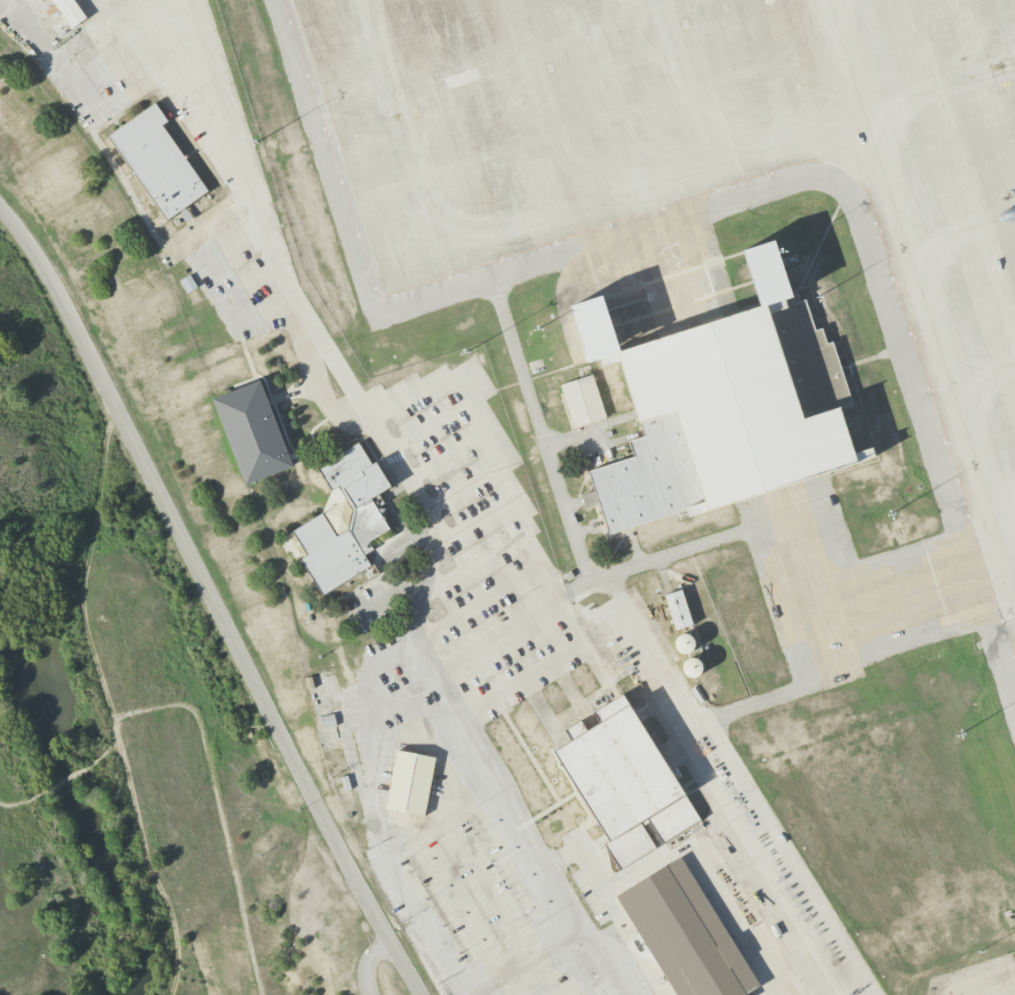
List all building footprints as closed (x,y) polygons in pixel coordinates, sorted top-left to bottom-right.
[(72,29),(87,18),(74,0),(52,0),(72,29)] [(155,103),(109,136),(168,221),(209,191),(163,125),(169,121),(155,103)] [(179,281),(187,294),(197,288),(189,275),(179,281)] [(797,292),(572,363),(578,377),(554,386),(569,431),(629,410),(634,423),(656,418),(659,430),(628,443),(632,455),(586,471),(608,537),(874,463),(869,441),(854,446),(842,413),(856,404),(825,312),(797,292)] [(260,382),(213,401),(247,487),(294,468),(291,460),(289,455),(260,382)] [(317,468),(320,467),(325,464),(358,443),(372,464),(375,462),(380,468),(382,467),(395,487),(379,496),(384,503),(376,508),(389,529),(369,542),(373,550),(364,555),(370,565),(323,597),(301,560),(307,555),(293,531),(321,513),(331,490),(317,468)] [(291,460),(311,453),(320,467),(325,464),(314,446),(289,455),(291,460)] [(663,596),(681,590),(692,625),(674,630),(663,596)] [(623,693),(699,821),(662,844),(648,820),(641,825),(655,848),(619,871),(604,845),(609,842),(553,750),(569,740),(563,730),(580,719),(587,731),(599,724),(591,712),(623,693)] [(323,731),(337,727),(333,714),(319,718),(323,731)] [(396,750),(436,758),(424,817),(386,810),(396,750)] [(615,896),(675,994),(747,994),(759,987),(679,857),(615,896)]
